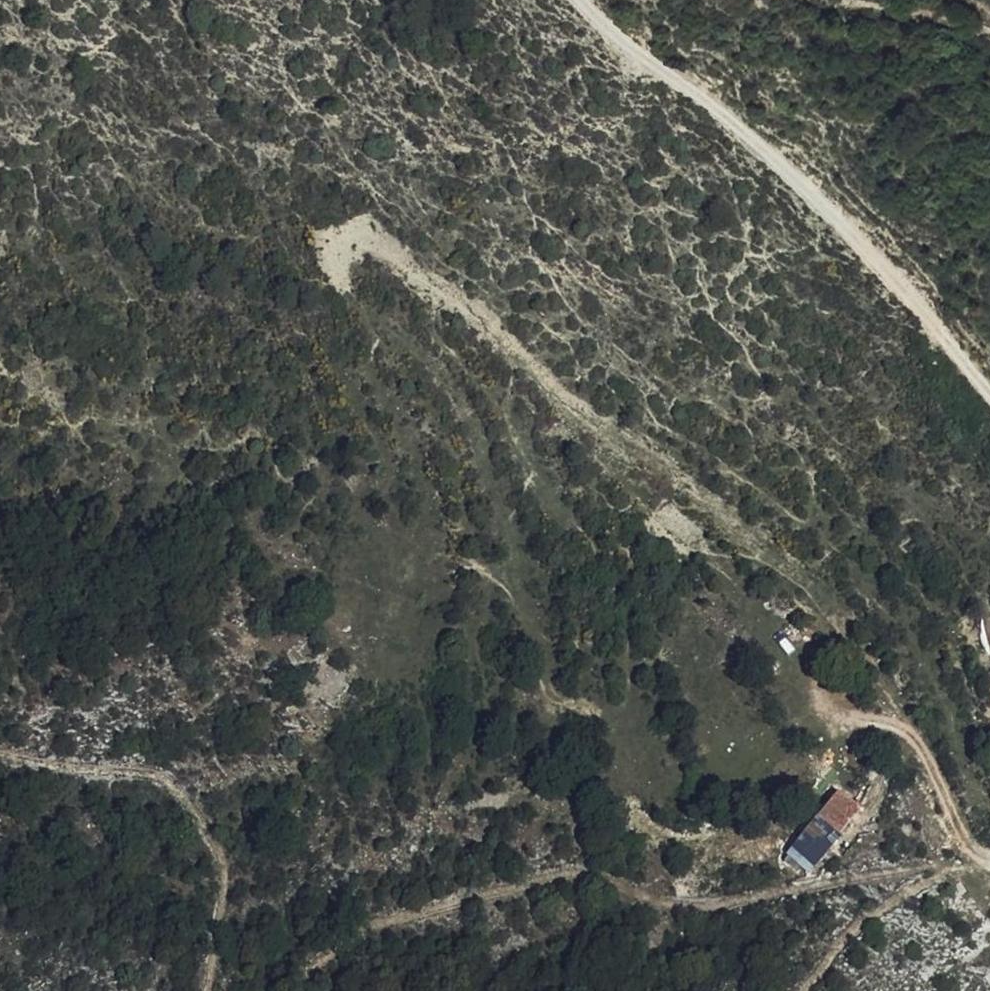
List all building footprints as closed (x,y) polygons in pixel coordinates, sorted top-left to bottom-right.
[(842,795),(824,816),(846,833),(864,813),(842,795)] [(836,845),(846,833),(824,816),(814,827),(836,845)] [(810,875),(836,845),(814,827),(788,857),(810,875)]
